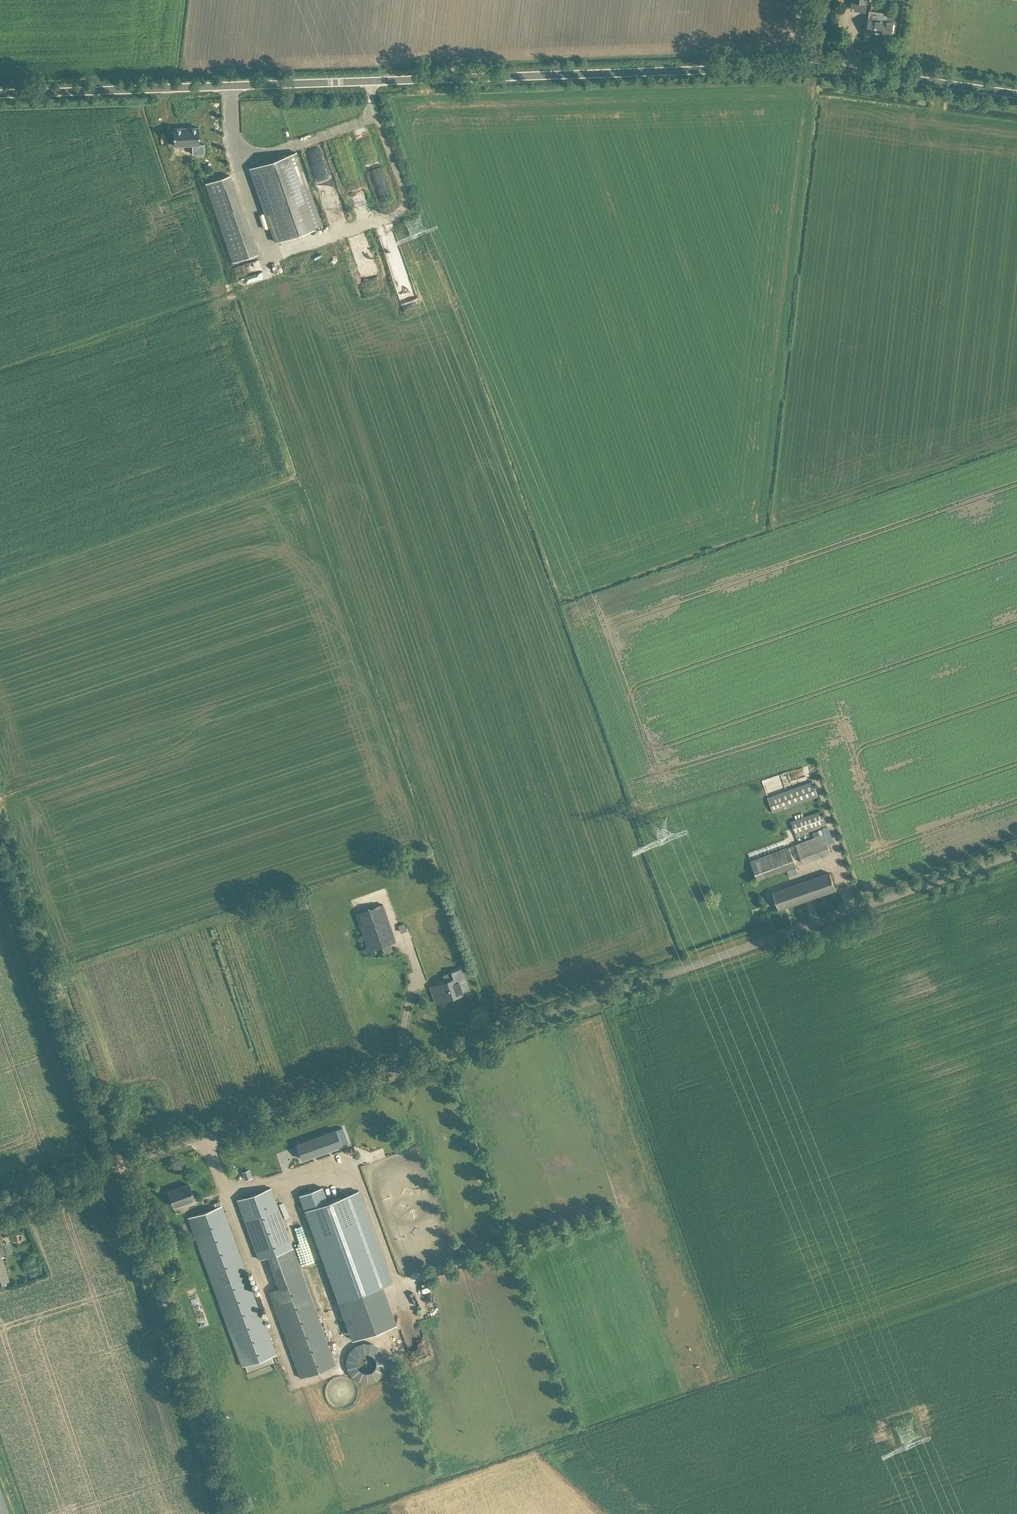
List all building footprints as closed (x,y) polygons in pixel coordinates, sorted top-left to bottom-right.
[(891,37),(892,27),(893,20),(886,19),(887,14),(870,12),(869,19),(867,34),(880,36),(880,34),(884,34),(884,36),(891,37)] [(199,127),(173,128),(174,145),(192,144),(192,153),(204,153),(204,143),(199,143),(199,127)] [(274,242),(322,226),(297,151),(248,168),(274,242)] [(232,263),(257,254),(230,174),(205,183),(232,263)] [(237,277),(245,276),(242,265),(235,266),(237,277)] [(813,780),(767,797),(773,812),(818,795),(813,780)] [(814,808),(820,806),(818,799),(812,801),(814,808)] [(821,810),(791,821),(796,836),(826,825),(821,810)] [(822,827),(824,834),(828,845),(834,842),(828,825),(822,827)] [(824,834),(796,844),(803,863),(831,852),(828,845),(824,834)] [(758,881),(776,874),(783,871),(796,866),(788,847),(750,860),(758,881)] [(835,889),(832,879),(830,873),(773,892),(779,908),(835,889)] [(387,915),(359,925),(368,951),(396,941),(387,915)] [(404,923),(398,925),(401,932),(407,930),(404,923)] [(454,978),(431,986),(436,1003),(469,991),(461,968),(451,971),(454,978)] [(336,1129),(296,1143),(302,1158),(341,1144),(336,1129)] [(249,1169),(242,1171),(245,1180),(252,1177),(249,1169)] [(194,1198),(189,1183),(168,1191),(174,1206),(194,1198)] [(335,1364),(271,1187),(237,1200),(259,1259),(268,1255),(279,1286),(269,1291),(300,1377),(335,1364)] [(322,1187),(299,1195),(337,1301),(383,1284),(392,1281),(359,1191),(327,1202),(322,1187)] [(254,1293),(226,1215),(222,1205),(188,1217),(226,1320),(239,1357),(242,1366),(245,1365),(271,1355),(276,1353),(273,1345),(260,1308),(254,1293)] [(26,1261),(29,1270),(40,1267),(37,1257),(26,1261)] [(341,1361),(362,1387),(391,1364),(369,1338),(341,1361)] [(0,1486),(0,1513),(10,1513),(0,1486)]
